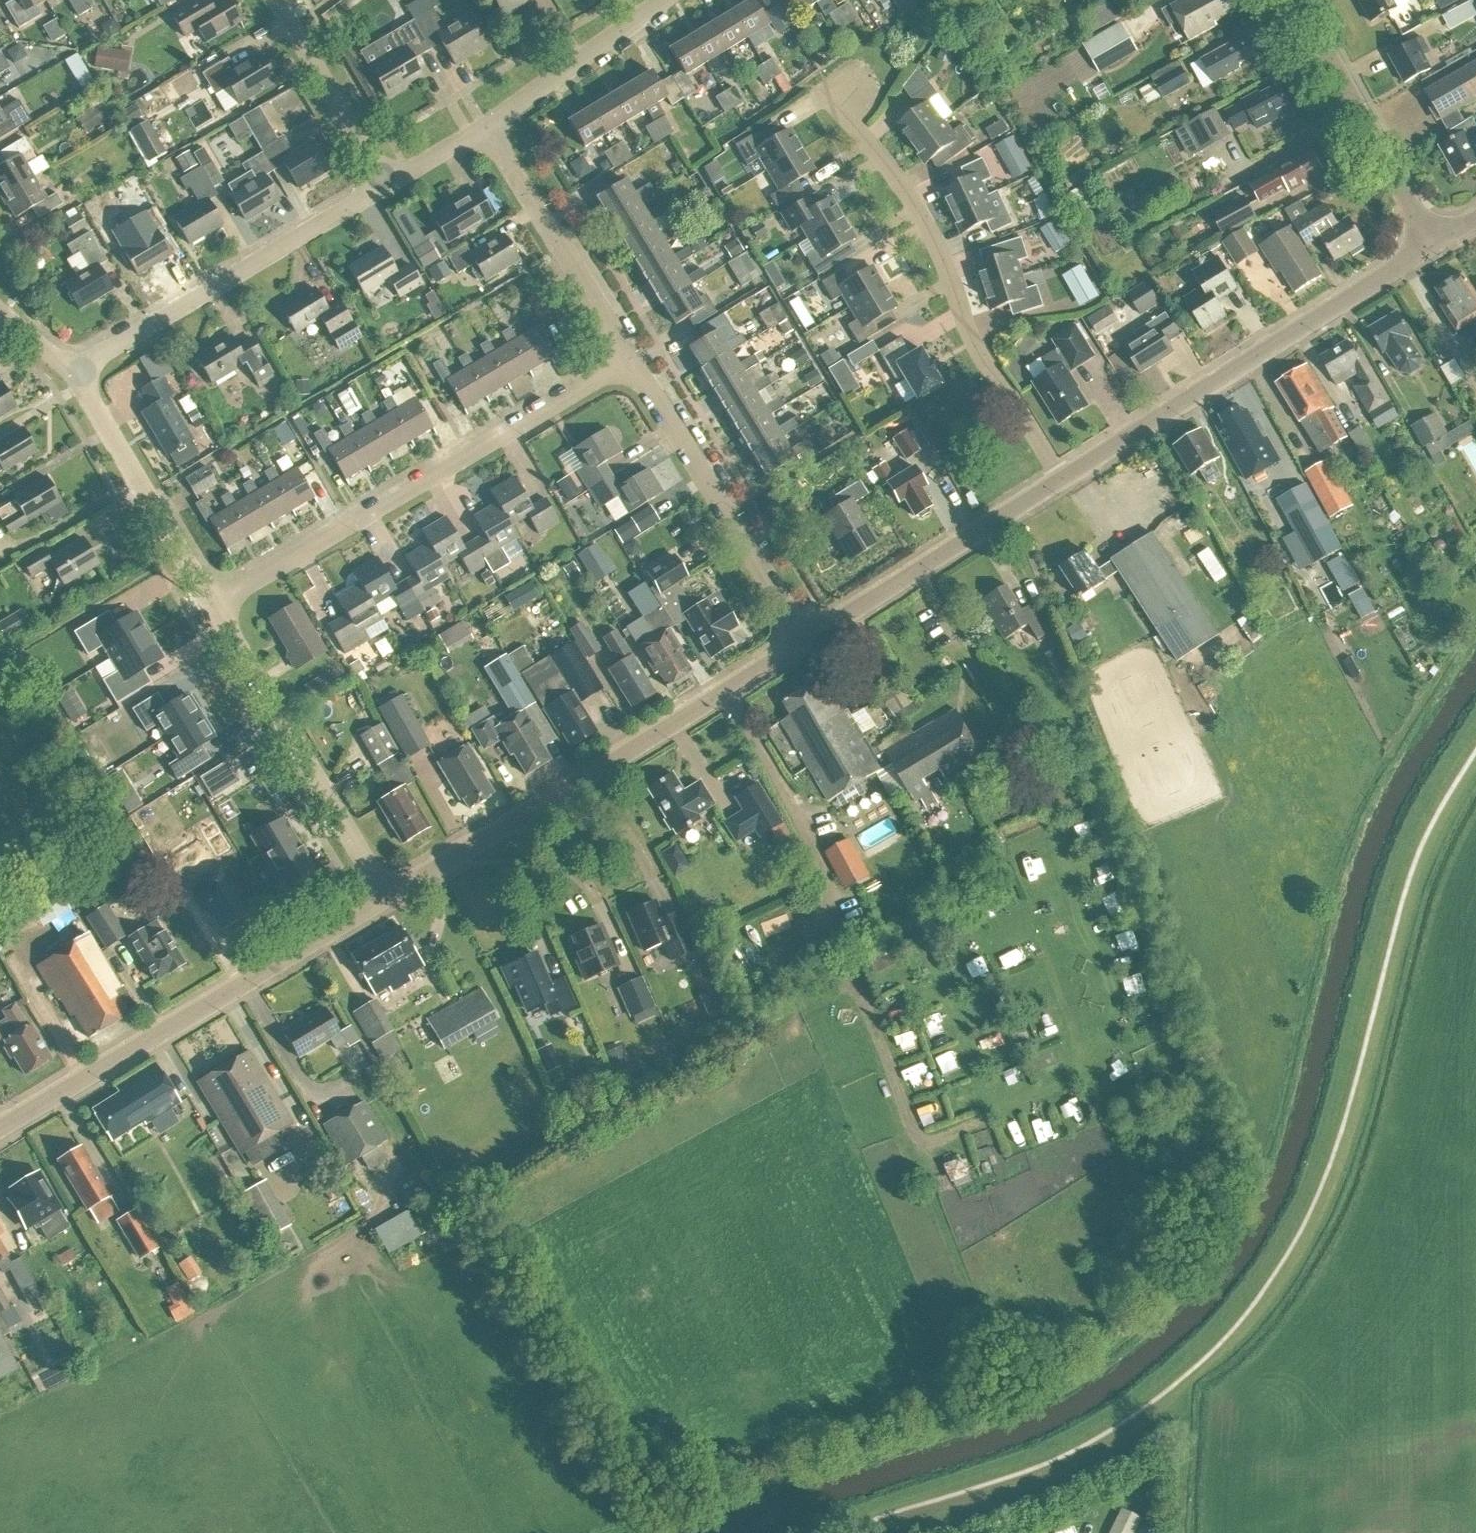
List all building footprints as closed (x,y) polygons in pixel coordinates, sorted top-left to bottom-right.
[(46,0),(15,0),(5,6),(19,29),(41,16),(36,7),(46,0)] [(79,17),(93,9),(87,0),(69,0),(79,17)] [(158,1),(162,9),(177,0),(160,0),(158,1)] [(227,0),(225,0),(204,12),(198,1),(172,17),(184,37),(198,29),(206,43),(240,22),(227,0)] [(413,22),(430,51),(441,44),(454,66),(486,47),(470,19),(446,33),(433,10),(431,11),(424,0),(421,0),(406,9),(413,22)] [(504,19),(509,15),(508,13),(531,0),(493,0),(504,19)] [(731,13),(747,39),(768,26),(752,0),(731,13)] [(797,15),(816,4),(813,0),(788,0),(797,15)] [(891,0),(900,15),(910,9),(908,5),(905,0),(892,0),(891,0)] [(1086,3),(1074,10),(1088,35),(1126,14),(1118,0),(1084,0),(1086,3)] [(1231,0),(1185,0),(1163,12),(1171,25),(1178,21),(1189,42),(1217,27),(1215,23),(1238,11),(1231,0)] [(1397,7),(1409,1),(1408,0),(1359,0),(1372,22),(1397,8),(1397,7)] [(790,27),(778,6),(777,6),(766,13),(779,34),(790,27)] [(839,11),(848,26),(856,20),(847,6),(839,11)] [(839,33),(848,26),(839,11),(829,17),(839,33)] [(726,51),(747,39),(731,13),(710,25),(726,51)] [(113,19),(105,24),(103,32),(107,39),(120,31),(113,19)] [(430,51),(413,22),(386,38),(396,54),(370,69),(388,98),(399,92),(398,90),(422,76),(413,61),(430,51)] [(1123,24),(1084,45),(1102,75),(1140,54),(1123,24)] [(690,38),(705,64),(726,51),(710,25),(690,38)] [(682,72),(671,79),(683,100),(695,92),(691,86),(698,82),(692,72),(705,64),(690,38),(669,51),(682,72)] [(1239,65),(1261,54),(1252,38),(1236,46),(1234,44),(1202,61),(1214,83),(1241,69),(1239,65)] [(1422,52),(1429,49),(1423,38),(1390,56),(1405,84),(1431,69),(1422,52)] [(945,46),(940,62),(953,66),(958,50),(945,46)] [(97,47),(94,68),(117,72),(120,51),(97,47)] [(10,68),(2,55),(0,56),(0,74),(10,68)] [(225,113),(239,105),(276,83),(260,55),(258,56),(259,58),(235,72),(227,60),(202,75),(215,96),(225,113)] [(763,67),(772,82),(775,80),(781,75),(773,61),(763,67)] [(1426,93),(1442,120),(1475,100),(1475,64),(1426,93)] [(764,89),(772,82),(763,67),(754,72),(764,89)] [(1156,84),(1163,97),(1164,100),(1190,86),(1181,68),(1155,82),(1156,84)] [(646,111),(654,125),(662,138),(670,133),(663,120),(666,118),(658,104),(667,98),(672,107),(683,100),(671,79),(659,86),(651,73),(630,85),(646,111)] [(781,75),(775,80),(781,91),(789,87),(781,75)] [(1148,105),(1163,97),(1156,84),(1141,92),(1148,105)] [(625,123),(646,111),(630,85),(610,98),(625,123)] [(898,125),(912,145),(943,122),(929,103),(939,96),(932,86),(912,100),(919,110),(898,125)] [(1293,110),(1280,87),(1261,97),(1260,94),(1244,104),(1227,113),(1236,130),(1253,120),(1258,129),(1293,110)] [(162,107),(168,98),(156,88),(149,97),(162,107)] [(725,96),(734,111),(744,104),(734,90),(725,96)] [(726,116),(734,111),(725,96),(716,101),(726,116)] [(605,136),(625,123),(610,98),(589,110),(605,136)] [(31,121),(19,101),(0,112),(0,140),(31,121)] [(105,102),(89,113),(98,126),(114,116),(105,102)] [(127,126),(142,117),(135,105),(120,114),(127,126)] [(263,154),(273,172),(284,166),(298,190),(329,172),(311,142),(293,154),(283,137),(278,140),(259,108),(242,119),(263,154)] [(605,136),(589,110),(568,123),(584,148),(605,136)] [(1201,153),(1231,136),(1217,110),(1187,127),(1201,153)] [(128,130),(147,161),(166,151),(147,119),(128,130)] [(1475,149),(1475,125),(1473,119),(1449,133),(1453,139),(1440,147),(1443,153),(1457,177),(1475,166),(1475,152),(1475,149)] [(1003,121),(992,127),(998,138),(1009,131),(1003,121)] [(943,122),(912,145),(926,164),(948,148),(955,158),(974,144),(961,126),(952,133),(943,122)] [(652,144),(662,138),(654,125),(644,131),(652,144)] [(760,158),(768,171),(801,151),(788,130),(765,144),(758,132),(734,146),(747,166),(760,158)] [(1009,140),(998,146),(996,147),(1003,161),(1022,150),(1014,137),(1009,140)] [(37,160),(31,150),(24,139),(0,153),(0,192),(3,196),(33,178),(49,169),(42,157),(37,160)] [(613,150),(621,164),(631,158),(622,145),(613,150)] [(218,196),(213,189),(224,183),(204,148),(193,155),(201,168),(180,180),(186,190),(190,188),(200,205),(175,220),(190,245),(223,225),(209,201),(218,196)] [(612,169),(621,164),(613,150),(604,156),(612,169)] [(801,151),(768,171),(780,191),(769,197),(776,208),(796,195),(790,185),(813,171),(801,151)] [(188,153),(175,161),(183,175),(197,167),(188,153)] [(264,177),(273,172),(263,154),(245,164),(250,172),(227,186),(232,195),(231,196),(245,221),(278,201),(264,177)] [(1315,157),(1313,154),(1294,164),(1293,162),(1252,185),(1261,202),(1287,188),(1289,192),(1304,184),(1303,181),(1322,170),(1320,166),(1323,165),(1317,156),(1315,157)] [(943,191),(953,213),(988,197),(982,184),(992,179),(983,159),(962,169),(967,180),(943,191)] [(33,178),(3,196),(16,218),(32,209),(38,220),(63,205),(57,194),(46,200),(33,178)] [(606,211),(610,219),(638,202),(654,193),(648,184),(633,194),(625,181),(595,199),(603,213),(606,211)] [(492,217),(477,191),(464,198),(465,200),(434,218),(448,243),(492,217)] [(1037,199),(1036,199),(1043,219),(1056,214),(1049,196),(1048,194),(1037,199)] [(988,197),(953,213),(963,235),(987,223),(992,234),(1014,224),(1009,213),(998,218),(988,197)] [(1248,198),(1214,216),(1226,239),(1259,220),(1248,198)] [(801,227),(809,239),(842,219),(830,199),(807,212),(801,202),(780,214),(791,233),(801,227)] [(1326,204),(1309,215),(1300,201),(1285,211),(1293,225),(1307,246),(1320,238),(1335,261),(1350,251),(1354,256),(1366,249),(1362,243),(1365,241),(1350,217),(1339,224),(1326,204)] [(623,241),(651,224),(667,214),(661,206),(646,215),(638,202),(610,219),(608,221),(616,234),(618,233),(623,240),(623,241)] [(76,208),(62,216),(73,235),(87,227),(76,208)] [(166,227),(155,208),(138,219),(149,236),(123,251),(138,276),(171,256),(157,232),(166,227)] [(842,219),(809,239),(816,252),(806,258),(817,276),(838,264),(831,254),(854,240),(842,219)] [(1049,244),(1065,234),(1056,220),(1041,230),(1049,244)] [(651,224),(623,241),(623,240),(621,242),(629,255),(631,254),(636,262),(664,245),(683,234),(677,225),(670,230),(659,236),(651,224)] [(761,224),(751,230),(757,240),(767,234),(761,224)] [(1322,277),(1291,228),(1261,246),(1274,268),(1278,265),(1296,294),(1322,277)] [(1259,254),(1245,230),(1222,244),(1237,267),(1259,254)] [(97,243),(91,233),(70,245),(76,256),(67,261),(77,278),(65,286),(80,311),(113,291),(99,267),(108,262),(97,243)] [(479,282),(484,279),(485,281),(518,261),(504,236),(471,256),(466,247),(448,258),(458,275),(471,267),(472,270),(472,274),(476,280),(479,282)] [(978,265),(985,288),(1022,276),(1017,262),(1029,259),(1022,238),(999,246),(1003,257),(978,265)] [(737,241),(724,249),(731,260),(744,252),(737,241)] [(411,249),(424,270),(434,264),(422,242),(411,249)] [(644,275),(649,283),(677,266),(693,256),(687,247),(671,257),(664,245),(636,262),(634,263),(642,277),(644,275)] [(399,298),(421,285),(410,267),(397,274),(381,248),(369,255),(370,256),(349,269),(364,295),(388,280),(399,298)] [(749,253),(728,265),(742,289),(763,276),(749,253)] [(1218,305),(1238,292),(1216,256),(1195,270),(1205,285),(1184,298),(1206,333),(1228,320),(1218,305)] [(443,262),(428,271),(435,283),(450,274),(443,262)] [(657,297),(662,304),(690,287),(689,287),(706,277),(701,268),(684,278),(677,266),(649,283),(646,284),(655,298),(657,297)] [(842,295),(850,308),(883,288),(871,267),(848,281),(842,271),(821,283),(832,302),(842,295)] [(1463,274),(1436,290),(1446,305),(1441,308),(1457,333),(1469,325),(1475,336),(1475,295),(1463,274)] [(1022,276),(985,288),(992,311),(1018,303),(1021,314),(1044,307),(1038,286),(1026,290),(1022,276)] [(1127,295),(1141,316),(1161,303),(1147,282),(1127,295)] [(690,287),(662,304),(675,326),(688,318),(693,328),(716,314),(705,296),(697,300),(690,287)] [(1093,287),(1079,295),(1085,305),(1099,297),(1093,287)] [(883,288),(850,308),(857,320),(847,326),(858,345),(879,332),(873,322),(895,308),(883,288)] [(321,319),(332,336),(341,351),(362,338),(340,301),(327,309),(315,289),(296,300),(295,300),(281,308),(296,334),(321,319)] [(432,292),(425,296),(439,318),(445,314),(432,292)] [(539,320),(549,314),(538,294),(528,300),(539,320)] [(788,304),(793,313),(803,307),(798,298),(788,304)] [(778,303),(758,315),(767,330),(787,318),(778,303)] [(1383,354),(1388,351),(1401,372),(1412,374),(1420,369),(1422,359),(1409,339),(1413,337),(1398,313),(1369,329),(1383,354)] [(1166,314),(1148,326),(1135,334),(1139,340),(1125,349),(1141,374),(1174,353),(1167,342),(1179,334),(1166,314)] [(689,348),(701,370),(702,370),(730,353),(746,343),(742,335),(736,338),(723,315),(699,329),(704,339),(689,348)] [(787,321),(778,326),(784,336),(792,331),(787,321)] [(1095,357),(1076,327),(1054,341),(1059,350),(1044,359),(1052,371),(1034,383),(1060,425),(1088,407),(1065,371),(1071,367),(1073,371),(1095,357)] [(512,343),(529,372),(551,360),(534,330),(516,340),(510,330),(502,335),(508,345),(512,343)] [(212,384),(246,365),(260,388),(275,379),(252,340),(238,348),(231,338),(197,358),(212,384)] [(910,355),(900,339),(878,352),(894,379),(899,381),(903,379),(917,402),(942,386),(920,349),(910,355)] [(1358,347),(1353,350),(1348,342),(1320,358),(1337,386),(1358,375),(1363,383),(1354,388),(1370,414),(1390,402),(1365,360),(1358,347)] [(480,347),(486,358),(490,356),(508,385),(529,372),(512,343),(508,345),(494,353),(488,343),(480,347)] [(158,379),(178,368),(165,345),(145,356),(158,379)] [(832,349),(820,356),(828,369),(840,362),(832,349)] [(809,361),(802,350),(794,355),(802,366),(809,361)] [(710,383),(714,391),(715,391),(742,375),(742,374),(765,360),(760,352),(737,366),(730,353),(702,370),(701,370),(699,371),(707,385),(710,383)] [(458,360),(465,371),(468,369),(486,398),(508,385),(490,356),(486,358),(473,366),(467,355),(458,360)] [(1459,357),(1446,366),(1457,382),(1470,374),(1459,357)] [(468,369),(465,371),(451,379),(441,361),(433,366),(444,385),(447,384),(464,411),(486,398),(468,369)] [(835,366),(828,370),(845,399),(859,390),(849,373),(845,367),(842,362),(835,366)] [(1334,409),(1308,365),(1276,384),(1300,424),(1301,423),(1320,454),(1347,439),(1331,411),(1334,409)] [(807,376),(814,387),(822,382),(815,371),(807,376)] [(372,378),(377,386),(385,381),(381,373),(372,378)] [(722,404),(727,412),(727,413),(755,396),(754,395),(778,381),(774,373),(750,387),(742,375),(715,391),(714,391),(712,392),(720,406),(722,404)] [(168,457),(170,455),(177,467),(198,454),(191,443),(194,441),(169,400),(174,397),(163,378),(142,391),(153,408),(143,414),(168,457)] [(16,408),(2,383),(0,384),(0,418),(16,408)] [(310,396),(309,388),(296,389),(296,397),(310,396)] [(344,408),(354,402),(347,391),(337,397),(344,408)] [(186,415),(196,409),(189,396),(178,402),(186,415)] [(735,426),(740,434),(768,417),(784,406),(779,398),(762,408),(755,396),(727,413),(727,412),(724,414),(733,427),(735,426)] [(383,404),(390,415),(394,412),(411,442),(433,429),(416,399),(398,410),(392,399),(383,404)] [(1247,480),(1281,461),(1267,438),(1263,440),(1247,413),(1242,416),(1238,408),(1222,418),(1236,443),(1228,447),(1247,480)] [(187,416),(192,424),(201,418),(196,411),(187,416)] [(362,417),(368,428),(372,425),(389,455),(411,442),(394,412),(390,415),(376,422),(370,412),(362,417)] [(1437,413),(1410,428),(1421,449),(1448,435),(1437,413)] [(748,447),(753,455),(781,438),(803,425),(797,416),(775,429),(768,417),(740,434),(737,435),(746,449),(748,447)] [(340,429),(346,440),(350,438),(367,468),(389,455),(372,425),(368,428),(355,435),(349,425),(340,429)] [(23,428),(0,442),(0,473),(3,471),(4,473),(37,453),(23,428)] [(892,439),(906,460),(929,445),(917,428),(908,434),(906,431),(892,439)] [(826,429),(815,436),(824,450),(835,444),(826,429)] [(577,472),(590,492),(612,478),(604,464),(621,453),(607,430),(572,451),(583,468),(577,472)] [(350,438),(346,440),(333,448),(323,431),(314,436),(326,455),(329,453),(345,480),(367,468),(350,438)] [(1220,460),(1202,431),(1175,447),(1193,476),(1200,472),(1209,486),(1222,477),(1214,463),(1220,460)] [(753,455),(750,456),(759,470),(761,469),(766,477),(794,460),(793,459),(810,449),(805,440),(788,450),(781,438),(753,455)] [(924,487),(918,477),(912,468),(893,480),(883,464),(871,471),(882,488),(887,485),(898,503),(903,500),(914,517),(915,517),(920,518),(920,519),(929,513),(928,513),(929,508),(930,507),(919,490),(924,487)] [(1306,476),(1323,508),(1342,498),(1327,473),(1323,466),(1306,476)] [(207,468),(191,477),(186,481),(197,498),(217,485),(207,468)] [(265,474),(271,484),(275,482),(293,511),(315,498),(297,469),(280,479),(273,469),(265,474)] [(612,478),(590,492),(600,509),(618,498),(629,515),(663,494),(648,470),(619,488),(612,478)] [(4,505),(12,518),(3,523),(9,533),(40,514),(47,527),(68,514),(46,478),(13,498),(14,499),(4,505)] [(491,492),(498,505),(511,527),(528,517),(539,535),(560,523),(546,500),(531,508),(514,479),(491,492)] [(243,486),(249,497),(253,495),(271,524),(293,511),(275,482),(271,484),(258,492),(252,481),(243,486)] [(841,561),(841,562),(891,531),(890,530),(875,540),(853,504),(868,495),(859,481),(827,501),(828,502),(830,500),(837,513),(818,525),(819,526),(820,527),(826,524),(847,557),(841,561)] [(560,491),(567,502),(580,494),(573,483),(560,491)] [(1343,549),(1307,484),(1277,500),(1313,566),(1343,549)] [(222,499),(228,509),(231,507),(249,537),(271,524),(253,495),(249,497),(236,505),(230,494),(222,499)] [(231,507),(228,509),(214,518),(204,500),(196,505),(207,525),(210,523),(227,550),(249,537),(231,507)] [(474,542),(487,565),(491,572),(509,562),(501,549),(518,539),(511,527),(498,505),(474,519),(484,536),(474,542)] [(650,507),(630,519),(639,533),(659,521),(650,507)] [(422,532),(429,544),(443,566),(459,557),(470,575),(487,565),(474,542),(463,548),(446,518),(422,532)] [(1220,635),(1154,534),(1113,561),(1114,561),(1099,571),(1087,552),(1061,569),(1080,599),(1106,582),(1106,581),(1120,571),(1179,662),(1220,635)] [(99,566),(83,539),(48,559),(44,551),(23,563),(32,579),(52,567),(64,586),(99,566)] [(635,541),(624,548),(631,558),(637,554),(639,548),(635,541)] [(453,585),(443,566),(429,544),(405,558),(416,576),(406,582),(424,612),(440,602),(433,589),(449,579),(453,585)] [(577,556),(586,570),(604,559),(595,545),(577,556)] [(667,554),(639,570),(652,592),(680,575),(679,575),(667,554)] [(393,597),(403,615),(407,622),(424,612),(406,582),(395,588),(377,559),(353,573),(360,585),(361,585),(374,607),(375,607),(393,597)] [(579,573),(573,563),(563,570),(569,580),(579,573)] [(494,583),(488,572),(481,576),(487,587),(494,583)] [(534,581),(519,589),(527,603),(542,595),(534,581)] [(676,583),(654,597),(676,628),(686,621),(692,630),(690,632),(698,644),(700,643),(711,658),(721,652),(722,654),(730,649),(729,647),(733,645),(726,634),(737,627),(723,605),(722,606),(724,609),(715,616),(706,601),(693,610),(676,583)] [(645,584),(628,595),(643,619),(655,639),(639,650),(655,676),(658,674),(667,689),(692,673),(680,655),(683,653),(669,632),(675,628),(661,608),(660,609),(645,584)] [(386,625),(375,607),(374,607),(361,585),(360,585),(337,599),(347,616),(329,627),(343,651),(367,636),(364,630),(381,620),(385,626),(385,625),(386,625)] [(1022,612),(1007,586),(982,601),(1006,640),(1030,626),(1039,641),(1050,634),(1033,606),(1022,612)] [(1363,589),(1349,597),(1362,620),(1376,612),(1363,589)] [(326,652),(297,605),(271,620),(293,656),(289,658),(296,670),(326,652)] [(0,621),(0,630),(5,639),(30,624),(20,608),(0,621)] [(435,610),(426,614),(431,623),(440,618),(435,610)] [(108,661),(153,634),(140,612),(95,640),(87,626),(68,638),(82,663),(102,651),(108,661)] [(438,636),(448,653),(472,639),(463,622),(438,636)] [(581,623),(569,631),(588,659),(600,651),(581,623)] [(1076,625),(1067,630),(1076,645),(1085,639),(1076,625)] [(603,639),(610,650),(619,665),(608,672),(631,708),(655,694),(631,657),(630,658),(621,643),(614,631),(603,639)] [(166,655),(153,634),(108,661),(114,671),(95,683),(110,709),(129,697),(121,683),(166,655)] [(573,642),(522,674),(544,709),(560,735),(563,734),(572,748),(596,733),(578,704),(602,689),(573,642)] [(1058,673),(1069,667),(1066,662),(1066,661),(1058,648),(1046,655),(1054,669),(1055,668),(1058,673)] [(547,724),(506,656),(503,657),(485,669),(514,717),(496,727),(492,720),(473,732),(484,750),(500,740),(511,756),(513,755),(526,775),(550,761),(537,741),(540,739),(535,731),(547,724)] [(1351,658),(1343,662),(1353,680),(1361,676),(1351,658)] [(359,659),(349,665),(355,674),(365,669),(359,659)] [(304,686),(311,700),(336,686),(328,672),(304,686)] [(793,716),(783,722),(830,802),(894,764),(916,803),(922,799),(926,806),(929,811),(940,804),(937,800),(933,793),(972,769),(979,781),(993,772),(987,761),(957,710),(878,758),(849,711),(845,713),(832,692),(829,694),(821,681),(785,703),(793,716)] [(904,687),(883,698),(897,723),(917,712),(904,687)] [(166,738),(200,717),(196,711),(198,710),(191,698),(189,699),(186,695),(166,707),(157,694),(133,709),(146,731),(158,724),(166,738)] [(401,696),(377,710),(391,734),(415,720),(401,696)] [(77,703),(66,709),(72,721),(84,714),(77,703)] [(200,717),(166,738),(179,759),(168,766),(177,780),(210,760),(202,746),(213,739),(211,735),(213,733),(205,721),(203,722),(200,717)] [(414,782),(382,727),(362,739),(378,766),(382,764),(398,792),(378,804),(403,844),(429,828),(404,788),(414,782)] [(479,765),(468,746),(438,764),(460,800),(463,799),(469,810),(494,795),(481,773),(479,765)] [(227,761),(200,778),(212,799),(240,782),(227,761)] [(119,772),(108,778),(114,788),(125,782),(119,772)] [(664,816),(666,819),(676,835),(701,820),(698,816),(715,806),(707,793),(700,782),(684,793),(672,774),(647,789),(659,807),(656,809),(661,817),(664,816)] [(780,822),(757,785),(736,799),(744,812),(725,824),(735,841),(755,829),(759,835),(780,822)] [(133,795),(122,802),(128,812),(139,806),(133,795)] [(269,827),(252,838),(273,874),(283,890),(314,872),(283,819),(269,827)] [(214,820),(198,830),(217,859),(232,850),(214,820)] [(845,842),(825,853),(842,886),(863,874),(845,842)] [(677,868),(690,864),(683,845),(670,849),(677,868)] [(233,881),(199,902),(208,917),(213,914),(227,936),(256,918),(233,881)] [(667,928),(655,902),(627,914),(644,952),(663,944),(671,962),(695,951),(682,921),(667,928)] [(106,903),(85,916),(105,948),(126,934),(106,903)] [(61,1000),(71,1017),(74,1015),(88,1038),(88,1039),(136,1011),(122,987),(120,988),(75,913),(51,928),(43,932),(53,950),(46,955),(49,959),(36,966),(51,992),(53,991),(59,1001),(61,1000)] [(158,922),(143,931),(130,939),(142,959),(141,959),(155,982),(168,974),(169,974),(184,965),(158,922)] [(618,966),(601,926),(572,938),(578,951),(573,953),(585,981),(618,966)] [(388,988),(391,993),(412,981),(408,976),(424,967),(415,952),(420,950),(412,937),(408,939),(400,927),(351,957),(374,996),(388,988)] [(549,985),(537,957),(525,963),(523,959),(501,969),(510,988),(515,986),(525,1010),(542,1003),(543,1006),(545,1005),(550,1016),(575,1006),(563,979),(549,985)] [(643,977),(617,987),(630,1018),(632,1017),(637,1027),(658,1018),(654,1007),(656,1007),(643,977)] [(709,1002),(702,1005),(709,1020),(730,1011),(720,988),(705,994),(709,1002)] [(445,1051),(498,1019),(480,989),(461,1000),(448,1008),(427,1020),(445,1051)] [(375,1000),(354,1012),(381,1061),(402,1049),(375,1000)] [(51,1059),(31,1027),(29,1028),(14,1004),(2,1012),(7,1019),(0,1023),(0,1038),(2,1037),(24,1075),(51,1059)] [(347,1045),(340,1034),(325,1009),(302,1022),(302,1021),(283,1032),(299,1058),(329,1040),(336,1051),(347,1045)] [(621,1046),(606,1052),(620,1084),(643,1074),(638,1060),(628,1064),(621,1046)] [(541,1048),(535,1050),(545,1073),(551,1070),(541,1048)] [(293,1124),(249,1053),(198,1084),(241,1156),(293,1124)] [(145,1121),(147,1124),(181,1103),(156,1063),(115,1088),(119,1094),(92,1111),(111,1142),(145,1121)] [(377,1095),(388,1088),(374,1065),(363,1072),(377,1095)] [(344,1168),(360,1158),(369,1174),(389,1162),(380,1146),(387,1142),(364,1103),(321,1129),(344,1168)] [(88,1209),(110,1197),(81,1149),(59,1161),(88,1209)] [(60,1209),(39,1174),(23,1183),(21,1179),(11,1185),(13,1189),(5,1194),(27,1229),(37,1223),(48,1241),(69,1228),(58,1210),(60,1209)] [(396,1186),(408,1207),(427,1196),(414,1175),(396,1186)] [(265,1180),(242,1192),(268,1238),(291,1226),(265,1180)] [(135,1209),(114,1221),(138,1261),(158,1248),(135,1209)] [(375,1233),(387,1254),(409,1242),(397,1220),(375,1233)] [(22,1293),(29,1306),(43,1299),(21,1258),(11,1263),(8,1257),(9,1256),(0,1242),(0,1270),(2,1273),(9,1269),(22,1293)] [(71,1249),(57,1258),(63,1267),(77,1259),(71,1249)] [(190,1257),(177,1266),(188,1282),(201,1274),(190,1257)] [(0,1288),(0,1313),(0,1314),(11,1308),(0,1288)] [(19,1371),(0,1333),(0,1381),(19,1371)] [(1150,1528),(1143,1525),(1139,1532),(1148,1532),(1150,1528)]
